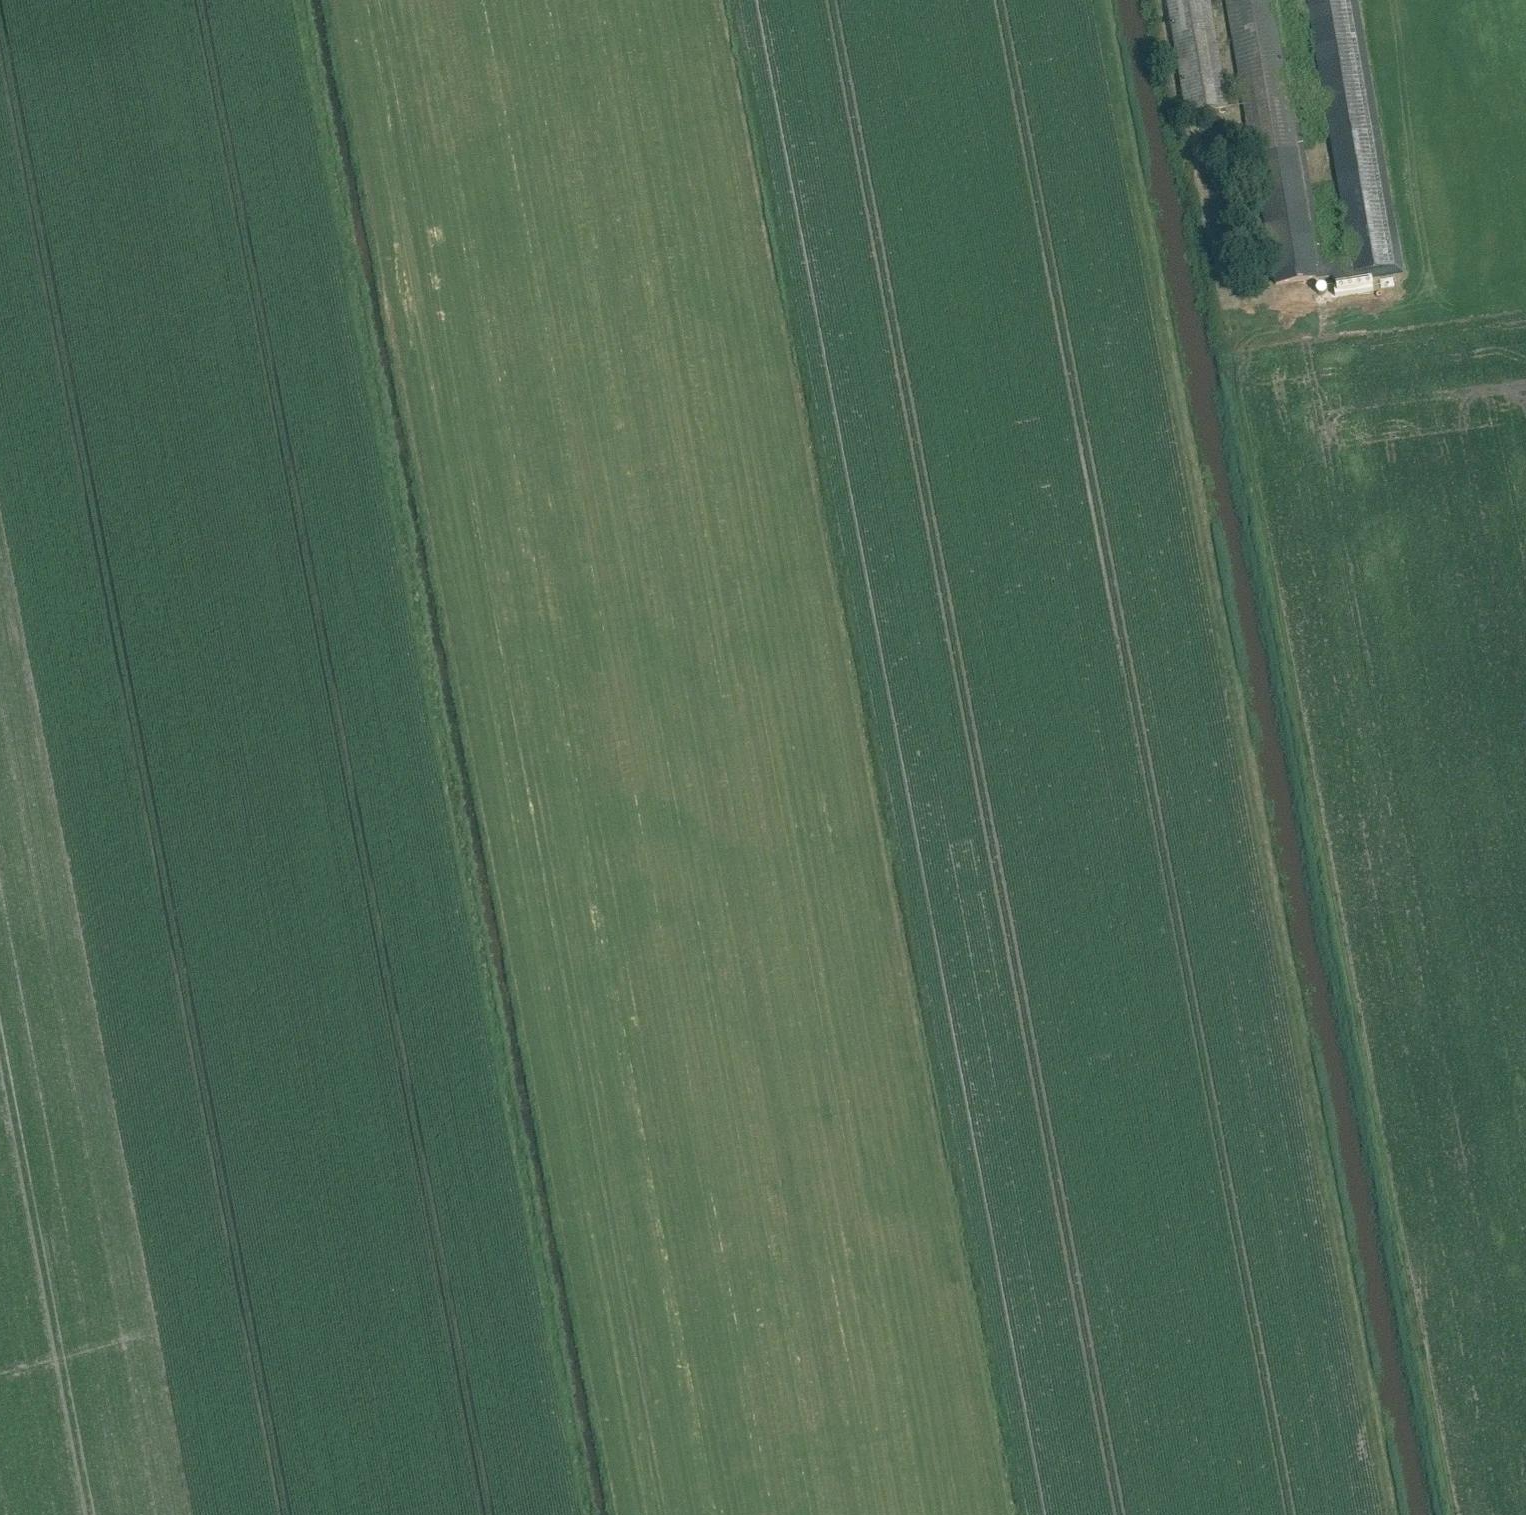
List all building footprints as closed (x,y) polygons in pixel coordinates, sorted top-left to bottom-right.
[(1225,98),(1244,95),(1276,285),(1393,266),(1349,0),(1308,0),(1351,260),(1317,266),(1273,0),(1228,0),(1242,85),(1224,88),(1209,0),(1167,0),(1187,115),(1227,108),(1225,98)]
